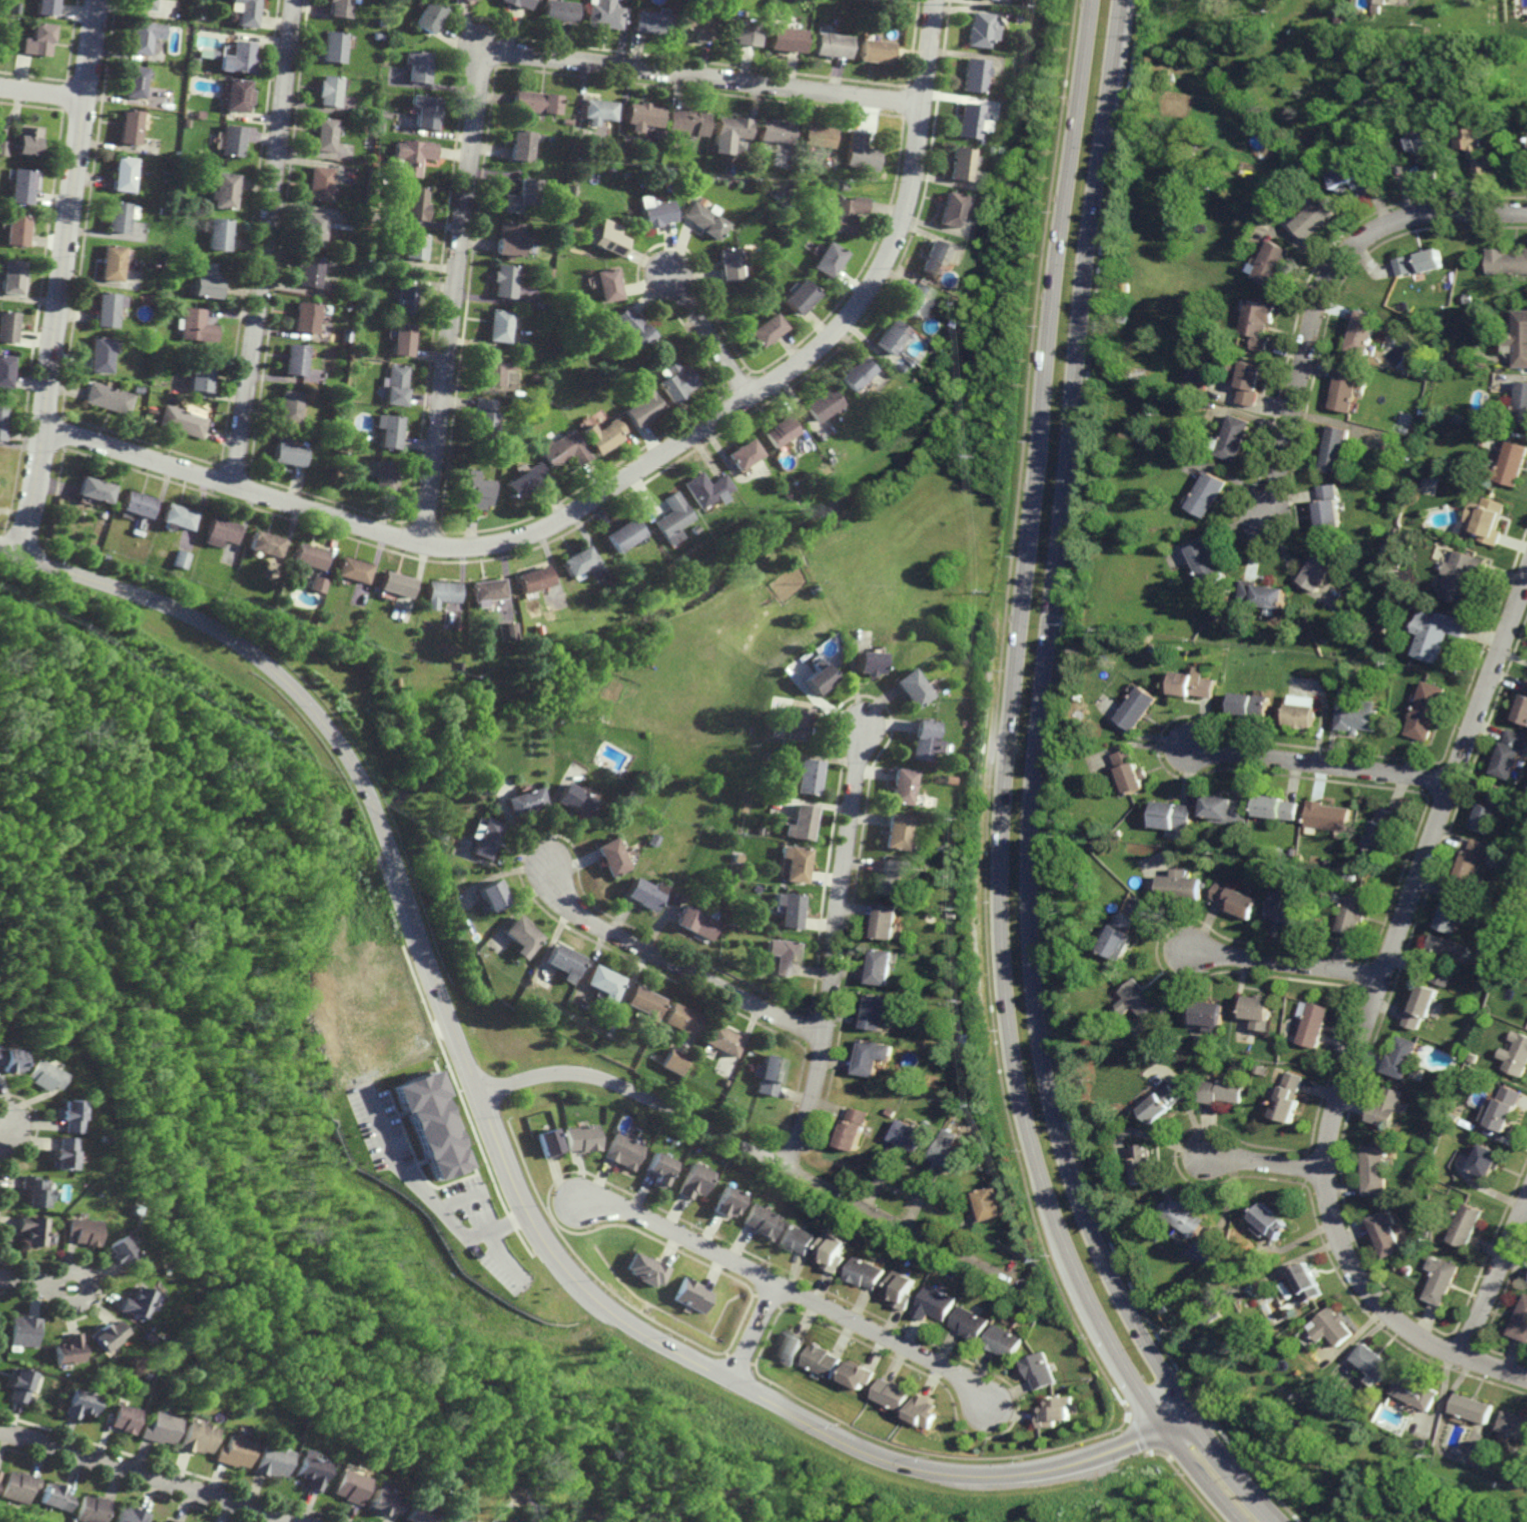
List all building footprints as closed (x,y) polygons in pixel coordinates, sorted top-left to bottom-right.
[(33,13),(35,0),(55,0),(53,16),(33,13)] [(132,8),(133,0),(152,0),(150,10),(132,8)] [(228,3),(228,0),(257,0),(254,27),(235,25),(237,4),(228,3)] [(326,2),(326,0),(357,0),(357,3),(350,2),(348,18),(328,16),(329,2),(326,2)] [(419,3),(421,0),(430,0),(445,10),(430,35),(412,23),(423,6),(419,3)] [(500,2),(501,0),(531,0),(527,10),(515,5),(515,7),(500,2)] [(541,19),(544,0),(552,0),(575,3),(573,23),(541,19)] [(594,4),(594,0),(613,0),(613,2),(616,5),(616,7),(621,7),(619,30),(586,26),(589,4),(594,4)] [(1370,1),(1370,0),(1385,0),(1385,4),(1380,3),(1380,13),(1372,13),(1372,1),(1370,1)] [(665,35),(631,31),(633,10),(668,14),(665,35)] [(988,31),(986,30),(984,48),(962,45),(964,27),(966,27),(968,11),(987,13),(987,20),(990,21),(988,31)] [(709,36),(703,35),(702,42),(689,41),(689,40),(685,40),(685,37),(676,36),(678,17),(711,21),(709,36)] [(754,47),(730,44),(731,38),(719,37),(721,18),(756,22),(754,47)] [(159,40),(148,38),(146,55),(126,53),(130,21),(149,23),(149,24),(161,25),(159,40)] [(49,43),(47,56),(21,52),(23,37),(29,38),(31,22),(52,25),(49,43)] [(799,52),(765,48),(768,26),(801,30),(799,52)] [(342,63),(321,61),(324,31),(346,33),(342,63)] [(828,34),(847,36),(844,58),(810,54),(813,33),(821,34),(821,32),(828,33),(828,34)] [(887,64),(856,60),(859,39),(889,42),(887,64)] [(251,43),(250,57),(252,57),(250,74),(217,70),(218,54),(229,55),(231,41),(251,43)] [(430,53),(427,84),(406,81),(408,64),(404,63),(405,53),(409,53),(409,51),(430,53)] [(984,77),(982,76),(980,93),(958,91),(962,58),(983,60),(982,67),(985,67),(984,77)] [(140,99),(121,97),(124,65),(144,68),(140,99)] [(338,107),(317,105),(318,97),(315,96),(318,80),(320,80),(321,75),(341,77),(338,107)] [(243,113),(221,110),(226,78),(247,81),(243,113)] [(1390,95),(1383,91),(1386,87),(1393,91),(1390,95)] [(559,95),(557,115),(511,110),(513,90),(559,95)] [(437,115),(435,114),(433,130),(413,127),(416,107),(409,106),(410,95),(439,99),(437,115)] [(612,120),(596,119),(595,127),(586,126),(587,118),(581,118),(583,99),(614,102),(612,120)] [(645,103),(645,106),(660,108),(657,128),(639,125),(639,132),(628,132),(628,131),(629,124),(624,123),(626,104),(637,105),(638,102),(645,103)] [(979,121),(976,121),(974,139),(963,138),(953,136),(955,118),(957,118),(959,102),(979,105),(978,111),(980,112),(979,121)] [(134,146),(115,143),(119,110),(138,112),(134,146)] [(389,119),(378,117),(379,110),(390,112),(389,119)] [(694,119),(694,112),(705,113),(703,136),(694,135),(693,139),(682,138),(682,134),(666,132),(667,110),(691,112),(691,118),(694,119)] [(747,139),(725,137),(725,143),(712,142),(715,117),(731,119),(731,117),(749,118),(747,139)] [(331,153),(311,150),(316,118),(335,120),(331,153)] [(789,144),(756,140),(758,120),(791,124),(789,144)] [(829,148),(799,145),(802,124),(832,128),(829,148)] [(1416,129),(1433,129),(1434,152),(1406,152),(1406,129),(1410,130),(1410,124),(1416,124),(1416,129)] [(238,157),(217,155),(218,149),(212,149),(214,131),(220,132),(221,125),(242,128),(238,157)] [(1475,129),(1485,129),(1486,151),(1479,151),(1479,156),(1470,156),(1470,151),(1455,151),(1455,130),(1465,130),(1465,125),(1468,125),(1468,130),(1472,130),(1472,125),(1475,125),(1475,129)] [(37,147),(34,146),(33,156),(26,156),(26,155),(15,154),(17,137),(15,137),(17,127),(39,129),(37,147)] [(528,163),(508,161),(512,130),(532,133),(528,163)] [(873,171),(843,166),(849,130),(865,133),(863,147),(876,150),(873,171)] [(6,156),(0,155),(0,140),(8,141),(6,156)] [(433,160),(420,158),(417,179),(397,176),(399,159),(391,158),(393,143),(401,144),(401,140),(435,144),(433,160)] [(966,182),(955,181),(946,179),(950,146),(970,149),(966,182)] [(129,193),(109,191),(113,156),(133,159),(129,193)] [(1360,164),(1362,163),(1369,178),(1376,175),(1383,190),(1364,199),(1357,185),(1350,188),(1351,192),(1344,195),(1334,176),(1336,175),(1334,172),(1341,169),(1340,167),(1358,158),(1360,164)] [(1472,177),(1472,161),(1491,161),(1491,177),(1472,177)] [(1419,180),(1419,162),(1434,162),(1434,180),(1419,180)] [(326,202),(304,200),(308,166),(330,169),(326,202)] [(32,192),(29,192),(28,205),(8,202),(12,169),(35,171),(32,192)] [(235,176),(231,210),(210,208),(211,200),(206,200),(207,191),(212,191),(214,174),(235,176)] [(544,191),(537,191),(537,192),(536,192),(535,207),(520,205),(519,213),(502,212),(504,195),(517,196),(519,179),(545,181),(544,191)] [(424,222),(405,220),(409,187),(426,189),(424,205),(426,205),(424,222)] [(777,200),(772,195),(779,189),(783,194),(777,200)] [(954,229),(935,224),(943,192),(963,197),(954,229)] [(863,214),(852,213),(849,235),(829,232),(834,198),(849,200),(850,196),(865,198),(863,214)] [(643,229),(639,207),(670,200),(674,221),(659,224),(659,226),(643,229)] [(124,234),(104,232),(108,201),(128,204),(128,205),(124,234)] [(714,241),(700,231),(701,230),(692,224),(693,222),(683,215),(693,201),(726,224),(718,235),(718,236),(714,241)] [(1310,245),(1294,227),(1324,201),(1339,218),(1310,245)] [(780,212),(777,209),(781,203),(785,206),(780,212)] [(321,247),(299,244),(303,212),(324,215),(321,247)] [(375,215),(376,215),(375,218),(372,218),(372,221),(366,221),(366,213),(375,213),(375,215)] [(25,247),(5,244),(8,214),(28,217),(25,247)] [(618,258),(590,244),(603,218),(621,227),(616,235),(626,240),(618,258)] [(226,252),(206,251),(208,219),(228,220),(226,252)] [(519,258),(512,257),(511,262),(506,262),(507,257),(495,255),(497,239),(498,239),(500,222),(523,225),(519,258)] [(825,231),(817,227),(820,222),(827,226),(825,231)] [(420,262),(399,260),(403,234),(423,237),(420,262)] [(827,279),(809,268),(825,241),(844,253),(827,279)] [(935,279),(916,271),(928,241),(947,248),(935,279)] [(1283,296),(1254,282),(1273,243),(1293,253),(1285,272),(1293,276),(1283,296)] [(118,282),(98,280),(102,244),(123,247),(118,282)] [(718,282),(716,250),(735,249),(738,280),(718,282)] [(1441,270),(1419,276),(1419,275),(1410,278),(1409,276),(1397,279),(1392,264),(1394,264),(1394,262),(1407,258),(1407,259),(1435,251),(1441,270)] [(1524,251),(1526,251),(1526,275),(1486,276),(1485,251),(1504,251),(1504,256),(1524,256),(1524,251)] [(315,289),(305,288),(296,286),(299,257),(320,260),(315,289)] [(19,296),(0,294),(4,260),(22,262),(19,296)] [(216,300),(191,297),(193,278),(193,277),(194,262),(214,264),(213,273),(216,273),(215,280),(218,280),(216,300)] [(512,300),(502,300),(492,297),(494,282),(491,282),(492,272),(495,272),(496,265),(516,268),(512,300)] [(600,303),(594,271),(615,268),(620,299),(600,303)] [(417,286),(414,313),(395,311),(398,285),(399,285),(400,277),(406,278),(405,285),(417,286)] [(816,295),(817,295),(807,305),(805,304),(796,313),(781,300),(800,280),(816,295)] [(930,292),(915,316),(899,306),(909,290),(910,290),(915,282),(930,292)] [(113,328),(92,325),(97,292),(117,295),(113,328)] [(316,318),(314,318),(313,332),(290,329),(293,302),(316,305),(315,312),(317,312),(316,318)] [(345,311),(342,308),(347,303),(350,306),(345,311)] [(1274,320),(1268,319),(1265,333),(1271,335),(1267,350),(1252,346),(1255,332),(1241,328),(1245,313),(1247,314),(1249,304),(1276,310),(1274,320)] [(634,314),(641,323),(643,321),(654,335),(638,348),(629,336),(623,341),(616,333),(621,328),(612,317),(626,305),(634,314)] [(214,341),(180,338),(182,307),(204,309),(203,323),(216,325),(214,341)] [(507,341),(486,339),(489,307),(510,310),(507,341)] [(1513,307),(1526,307),(1526,364),(1513,364),(1513,342),(1503,343),(1503,331),(1513,331),(1513,307)] [(15,342),(0,340),(0,309),(18,311),(15,342)] [(1367,352),(1349,347),(1359,312),(1366,314),(1367,309),(1378,312),(1367,352)] [(757,346),(746,331),(772,311),(784,327),(757,346)] [(962,321),(955,317),(957,313),(964,317),(962,321)] [(1124,321),(1116,319),(1117,313),(1125,314),(1124,321)] [(907,332),(911,327),(916,331),(912,336),(907,343),(900,338),(888,354),(872,342),(890,317),(906,330),(905,331),(907,332)] [(409,355),(390,353),(393,322),(403,322),(413,324),(409,355)] [(108,372),(87,370),(91,335),(112,338),(108,372)] [(302,374),(282,372),(286,342),(306,345),(302,374)] [(1260,387),(1256,404),(1239,400),(1243,383),(1240,382),(1243,369),(1230,366),(1233,355),(1245,358),(1247,352),(1267,357),(1260,387)] [(10,387),(0,386),(0,354),(14,356),(10,387)] [(501,384),(481,383),(482,354),(502,355),(501,384)] [(873,368),(851,391),(836,376),(848,364),(849,364),(859,354),(873,368)] [(916,366),(907,360),(911,355),(919,362),(916,366)] [(209,392),(187,389),(191,359),(213,362),(209,392)] [(680,367),(685,364),(697,384),(685,393),(685,394),(672,402),(658,381),(669,374),(665,367),(676,360),(680,367)] [(907,372),(901,367),(906,361),(912,366),(907,372)] [(405,387),(403,405),(382,402),(382,396),(376,396),(377,392),(375,392),(375,389),(377,389),(377,386),(384,387),(384,385),(385,385),(388,363),(407,365),(405,387)] [(1354,411),(1332,406),(1342,364),(1364,370),(1354,411)] [(1517,378),(1526,379),(1526,421),(1513,420),(1517,378)] [(125,415),(83,402),(89,381),(131,394),(125,415)] [(663,408),(652,416),(651,416),(649,417),(648,418),(644,420),(635,426),(635,427),(624,409),(635,402),(631,401),(634,388),(638,389),(647,383),(663,408)] [(141,393),(132,392),(133,385),(142,386),(141,393)] [(813,422),(801,405),(827,386),(839,404),(813,422)] [(296,423),(277,421),(280,389),(300,392),(296,423)] [(1189,402),(1182,401),(1183,392),(1190,393),(1189,402)] [(495,399),(493,412),(490,438),(470,435),(475,397),(495,399)] [(182,410),(184,404),(205,411),(203,417),(206,418),(200,439),(157,425),(164,404),(182,410)] [(1236,461),(1216,453),(1232,411),(1252,419),(1236,461)] [(396,447),(377,445),(379,427),(373,426),(374,414),(400,417),(396,447)] [(795,431),(771,447),(761,432),(765,429),(766,430),(768,429),(766,427),(770,424),(769,424),(774,421),(774,422),(776,420),(776,419),(782,415),(783,417),(785,415),(795,431)] [(627,431),(620,435),(621,437),(596,454),(580,430),(591,422),(596,430),(609,420),(610,421),(617,416),(627,431)] [(1341,473),(1321,468),(1331,423),(1351,428),(1341,473)] [(591,456),(578,465),(570,454),(551,467),(539,450),(545,446),(541,441),(548,436),(552,442),(572,429),(591,456)] [(301,467),(271,460),(277,434),(290,436),(288,443),(305,447),(301,467)] [(736,470),(725,453),(749,437),(760,454),(736,470)] [(1507,438),(1526,445),(1526,448),(1515,485),(1482,474),(1485,463),(1498,467),(1507,438)] [(395,478),(393,478),(391,494),(371,492),(373,473),(374,473),(375,460),(397,462),(395,478)] [(549,476),(523,492),(513,498),(503,482),(527,467),(528,468),(539,461),(549,476)] [(1216,502),(1215,501),(1206,517),(1187,505),(1208,468),(1229,480),(1216,502)] [(492,492),(489,492),(489,505),(484,505),(484,508),(465,508),(467,469),(478,470),(478,478),(490,479),(490,488),(492,488),(492,492)] [(709,484),(715,481),(714,479),(724,472),(734,488),(724,494),(723,493),(700,508),(684,482),(701,471),(709,484)] [(108,503),(76,494),(82,475),(113,485),(108,503)] [(1319,528),(1316,501),(1320,500),(1318,486),(1337,484),(1342,525),(1319,528)] [(135,493),(136,492),(153,498),(147,518),(148,519),(144,532),(131,528),(135,515),(118,509),(124,489),(135,493)] [(670,545),(655,521),(672,510),(664,498),(676,490),(694,518),(679,528),(684,536),(670,545)] [(1496,529),(1501,530),(1496,545),(1478,538),(1480,532),(1474,529),(1471,535),(1465,532),(1455,531),(1454,531),(1460,521),(1465,518),(1472,500),(1481,503),(1484,495),(1505,503),(1496,529)] [(189,530),(171,524),(172,523),(162,520),(162,522),(159,521),(165,502),(195,511),(189,530)] [(233,543),(204,534),(209,516),(238,525),(233,543)] [(617,553),(605,534),(632,516),(644,534),(617,553)] [(282,539),(276,558),(246,549),(252,529),(282,539)] [(1203,585),(1187,548),(1209,538),(1225,575),(1203,585)] [(319,570),(308,566),(307,570),(306,570),(303,569),(305,565),(291,561),(297,542),(325,551),(319,570)] [(1319,592),(1300,580),(1323,543),(1342,555),(1319,592)] [(570,577),(560,560),(587,544),(597,561),(570,577)] [(183,568),(170,564),(175,549),(188,553),(183,568)] [(1485,559),(1480,574),(1472,572),(1469,579),(1472,580),(1468,591),(1465,591),(1461,604),(1438,595),(1446,573),(1442,572),(1446,560),(1451,562),(1455,549),(1485,559)] [(363,584),(334,574),(340,556),(369,565),(363,584)] [(1378,565),(1370,562),(1372,556),(1381,559),(1378,565)] [(521,592),(515,574),(546,565),(552,583),(521,592)] [(407,598),(377,589),(381,574),(380,574),(382,569),(413,579),(407,598)] [(634,579),(630,574),(637,569),(641,575),(634,579)] [(322,593),(308,589),(312,575),(326,579),(322,593)] [(504,597),(485,600),(486,606),(474,607),(474,601),(471,602),(469,582),(501,578),(504,597)] [(1284,609),(1238,603),(1241,580),(1258,582),(1258,585),(1286,588),(1284,609)] [(456,602),(434,601),(434,610),(423,609),(425,581),(457,582),(456,602)] [(811,594),(808,590),(814,584),(817,589),(811,594)] [(1394,611),(1387,610),(1388,601),(1395,601),(1394,611)] [(1468,621),(1462,637),(1448,632),(1437,663),(1411,654),(1419,634),(1412,631),(1416,618),(1425,622),(1428,613),(1437,616),(1439,611),(1468,621)] [(501,641),(498,622),(515,620),(517,638),(501,641)] [(877,674),(869,674),(869,677),(859,676),(859,673),(850,672),(852,652),(879,653),(877,674)] [(818,692),(817,690),(809,696),(796,680),(816,663),(829,679),(823,684),(825,687),(818,692)] [(913,710),(891,682),(909,667),(931,696),(913,710)] [(1214,698),(1193,695),(1192,697),(1172,694),(1175,672),(1195,675),(1195,676),(1217,680),(1214,698)] [(1426,742),(1403,734),(1408,720),(1408,717),(1408,715),(1409,713),(1411,712),(1422,680),(1446,688),(1426,742)] [(1523,695),(1526,682),(1526,725),(1512,719),(1521,694),(1523,695)] [(1133,732),(1115,719),(1140,685),(1158,698),(1133,732)] [(1267,723),(1242,721),(1242,715),(1232,714),(1234,693),(1270,697),(1267,723)] [(1373,710),(1376,710),(1375,731),(1357,729),(1357,735),(1351,735),(1351,731),(1339,730),(1341,707),(1362,709),(1363,701),(1375,702),(1373,710)] [(1317,728),(1307,727),(1307,729),(1299,728),(1300,726),(1288,725),(1291,704),(1319,707),(1317,728)] [(801,743),(780,741),(781,731),(771,730),(774,714),(783,715),(784,707),(805,709),(801,743)] [(932,762),(910,760),(915,720),(934,723),(936,723),(933,742),(934,742),(932,762)] [(1511,781),(1491,774),(1502,742),(1503,742),(1508,728),(1526,735),(1511,781)] [(1135,764),(1137,769),(1144,767),(1148,778),(1141,780),(1144,789),(1126,796),(1116,769),(1117,769),(1112,756),(1129,749),(1134,762),(1134,763),(1135,764)] [(816,797),(791,795),(794,761),(818,763),(816,797)] [(910,806),(889,803),(893,769),(915,772),(910,806)] [(586,820),(553,803),(563,783),(578,791),(577,792),(596,802),(586,820)] [(1492,836),(1471,828),(1479,804),(1485,806),(1487,799),(1485,798),(1491,783),(1509,790),(1492,836)] [(508,820),(501,800),(537,788),(543,808),(508,820)] [(1235,799),(1250,801),(1247,827),(1213,823),(1213,819),(1204,818),(1206,796),(1235,799)] [(1287,799),(1287,802),(1300,803),(1298,821),(1258,817),(1260,796),(1287,799)] [(1346,832),(1308,828),(1308,826),(1307,826),(1307,818),(1309,819),(1310,806),(1310,801),(1326,803),(1326,806),(1349,809),(1346,832)] [(1191,830),(1175,828),(1175,831),(1152,828),(1155,802),(1194,807),(1191,830)] [(810,840),(809,843),(787,839),(780,838),(782,825),(788,826),(791,806),(813,809),(811,825),(813,825),(810,840)] [(1383,855),(1371,853),(1363,848),(1372,822),(1373,822),(1379,808),(1388,813),(1398,814),(1383,855)] [(905,852),(883,849),(888,815),(909,817),(905,852)] [(487,863),(467,855),(481,820),(500,827),(487,863)] [(657,848),(649,844),(653,834),(661,838),(657,848)] [(1472,887),(1454,880),(1465,851),(1467,852),(1472,838),(1488,844),(1472,887)] [(610,880),(594,849),(614,839),(630,870),(610,880)] [(804,886),(782,883),(785,860),(777,859),(778,847),(808,851),(804,886)] [(900,897),(878,894),(883,861),(905,864),(900,897)] [(1188,879),(1202,880),(1201,903),(1159,900),(1161,877),(1174,878),(1174,870),(1189,871),(1188,879)] [(655,889),(657,883),(667,888),(655,914),(638,907),(638,905),(625,899),(634,880),(655,889)] [(487,916),(474,893),(492,883),(505,906),(487,916)] [(1253,922),(1231,912),(1233,908),(1225,905),(1225,904),(1213,899),(1219,883),(1261,901),(1253,922)] [(1465,908),(1466,908),(1456,936),(1444,933),(1436,928),(1446,901),(1450,903),(1455,888),(1471,894),(1465,908)] [(1285,904),(1312,909),(1308,931),(1297,929),(1297,927),(1281,925),(1282,922),(1270,920),(1272,907),(1273,908),(1273,904),(1272,904),(1272,902),(1273,902),(1275,891),(1287,893),(1285,904)] [(1363,924),(1359,922),(1355,937),(1335,932),(1345,893),(1366,898),(1361,914),(1366,915),(1363,924)] [(801,897),(797,931),(777,929),(779,907),(771,906),(773,895),(782,896),(782,894),(801,897)] [(898,908),(894,942),(883,942),(872,940),(876,905),(898,908)] [(700,917),(701,916),(719,924),(715,935),(710,943),(692,934),(691,935),(675,927),(684,908),(700,916),(700,917)] [(1122,964),(1099,952),(1121,911),(1137,920),(1129,935),(1136,939),(1122,964)] [(528,957),(501,935),(514,918),(542,940),(528,957)] [(1466,947),(1466,946),(1471,948),(1473,952),(1474,956),(1472,961),(1464,965),(1462,959),(1458,959),(1448,963),(1447,959),(1445,960),(1443,966),(1428,961),(1431,954),(1428,953),(1433,937),(1466,947)] [(774,943),(774,942),(797,945),(792,980),(769,977),(771,957),(763,956),(764,941),(774,943)] [(575,981),(572,980),(569,987),(559,983),(563,975),(544,966),(553,946),(584,961),(575,981)] [(888,988),(867,986),(871,951),(893,953),(888,988)] [(612,1008),(600,1003),(604,995),(585,987),(593,967),(625,981),(612,1008)] [(1447,989),(1431,983),(1436,968),(1453,974),(1447,989)] [(1147,1021),(1135,1009),(1126,1017),(1117,1007),(1126,999),(1121,994),(1136,980),(1162,1007),(1147,1021)] [(1428,1021),(1422,1019),(1419,1029),(1404,1024),(1408,1010),(1412,1011),(1419,987),(1437,993),(1428,1021)] [(654,1026),(641,1020),(643,1015),(625,1007),(634,988),(665,1002),(654,1026)] [(883,1028),(862,1025),(867,996),(887,999),(883,1028)] [(1272,1018),(1247,1015),(1247,1014),(1246,1013),(1247,999),(1274,1002),(1272,1018)] [(1311,1005),(1312,1004),(1328,1009),(1324,1025),(1325,1025),(1320,1045),(1300,1040),(1305,1020),(1306,1021),(1307,1020),(1299,1018),(1304,1003),(1311,1005)] [(694,1035),(664,1020),(672,1004),(702,1019),(694,1035)] [(1224,1022),(1217,1022),(1216,1030),(1205,1028),(1206,1020),(1196,1019),(1198,1004),(1225,1006),(1224,1022)] [(731,1055),(702,1040),(712,1021),(741,1036),(731,1055)] [(1514,1028),(1526,1034),(1526,1066),(1523,1075),(1504,1067),(1508,1058),(1498,1054),(1502,1045),(1511,1049),(1515,1040),(1510,1038),(1514,1028)] [(1405,1077),(1382,1069),(1388,1052),(1392,1053),(1396,1042),(1395,1042),(1399,1033),(1418,1040),(1405,1077)] [(891,1059),(879,1057),(876,1075),(854,1071),(859,1037),(881,1041),(881,1042),(893,1044),(891,1059)] [(42,1048),(36,1045),(39,1038),(45,1041),(42,1048)] [(678,1074),(659,1063),(669,1046),(687,1056),(678,1074)] [(3,1064),(0,1064),(0,1047),(24,1047),(24,1068),(22,1068),(22,1071),(14,1071),(14,1069),(3,1069),(3,1064)] [(770,1095),(752,1090),(756,1076),(755,1076),(762,1052),(781,1057),(770,1095)] [(57,1089),(51,1085),(47,1091),(31,1080),(33,1078),(27,1075),(38,1057),(66,1074),(57,1089)] [(388,1087),(398,1114),(404,1112),(429,1182),(467,1168),(440,1095),(445,1093),(436,1069),(388,1087)] [(1297,1108),(1295,1114),(1293,1120),(1273,1113),(1275,1107),(1276,1105),(1283,1107),(1286,1098),(1279,1096),(1282,1088),(1288,1070),(1304,1076),(1303,1079),(1300,1090),(1299,1092),(1298,1094),(1297,1097),(1301,1098),(1297,1108)] [(1238,1080),(1245,1081),(1242,1102),(1222,1099),(1218,1098),(1218,1101),(1217,1102),(1202,1100),(1201,1100),(1204,1080),(1219,1082),(1220,1078),(1225,1078),(1226,1072),(1238,1074),(1238,1080)] [(914,1084),(906,1083),(908,1076),(915,1078),(914,1084)] [(1182,1098),(1172,1106),(1171,1105),(1163,1112),(1161,1114),(1160,1115),(1159,1116),(1152,1122),(1140,1108),(1141,1106),(1159,1091),(1159,1092),(1160,1091),(1167,1085),(1169,1083),(1182,1098)] [(1518,1103),(1513,1116),(1510,1122),(1506,1130),(1487,1122),(1487,1121),(1498,1096),(1500,1096),(1500,1095),(1505,1084),(1523,1092),(1522,1095),(1518,1103)] [(1401,1101),(1398,1109),(1396,1110),(1396,1111),(1389,1127),(1366,1119),(1367,1116),(1371,1105),(1373,1100),(1374,1097),(1375,1097),(1380,1099),(1381,1098),(1384,1085),(1394,1087),(1404,1091),(1401,1101)] [(79,1132),(63,1132),(63,1119),(56,1119),(56,1118),(56,1106),(60,1106),(60,1099),(79,1099),(79,1132)] [(866,1125),(865,1124),(858,1149),(837,1143),(839,1135),(837,1135),(840,1126),(843,1126),(845,1118),(848,1118),(851,1106),(852,1106),(870,1111),(866,1125)] [(893,1117),(886,1113),(889,1107),(896,1111),(893,1117)] [(1458,1121),(1449,1117),(1451,1112),(1460,1115),(1458,1121)] [(918,1150),(891,1137),(901,1117),(929,1131),(918,1150)] [(600,1149),(592,1150),(591,1148),(580,1150),(580,1148),(567,1149),(564,1127),(597,1122),(600,1149)] [(543,1156),(535,1131),(544,1127),(554,1125),(562,1150),(543,1156)] [(958,1170),(931,1157),(946,1127),(960,1134),(956,1143),(957,1144),(968,1150),(958,1170)] [(636,1142),(637,1141),(644,1145),(631,1170),(623,1165),(623,1164),(616,1160),(615,1161),(602,1154),(614,1131),(636,1142)] [(71,1168),(51,1166),(52,1148),(57,1148),(58,1136),(74,1137),(71,1168)] [(1136,1183),(1136,1182),(1133,1159),(1133,1157),(1132,1148),(1131,1145),(1150,1142),(1153,1162),(1153,1164),(1153,1166),(1153,1168),(1155,1180),(1136,1183)] [(1490,1177),(1473,1169),(1469,1168),(1474,1157),(1480,1143),(1481,1142),(1502,1151),(1497,1161),(1495,1167),(1490,1177)] [(1364,1195),(1364,1194),(1363,1182),(1362,1174),(1362,1171),(1360,1145),(1382,1143),(1383,1155),(1384,1164),(1386,1194),(1364,1195)] [(661,1188),(652,1184),(653,1180),(653,1179),(655,1174),(644,1169),(653,1149),(674,1159),(661,1188)] [(701,1194),(693,1190),(690,1198),(676,1192),(691,1160),(713,1171),(701,1194)] [(48,1200),(46,1200),(45,1206),(26,1205),(27,1188),(21,1188),(22,1174),(37,1175),(36,1179),(47,1180),(47,1188),(49,1188),(48,1200)] [(732,1212),(733,1213),(732,1216),(725,1213),(726,1210),(725,1210),(722,1216),(711,1210),(715,1203),(712,1202),(721,1183),(741,1193),(732,1212)] [(983,1221),(974,1191),(995,1185),(1005,1214),(983,1221)] [(1198,1235),(1197,1237),(1196,1236),(1193,1237),(1190,1235),(1188,1233),(1185,1238),(1180,1237),(1177,1234),(1176,1233),(1180,1226),(1160,1213),(1160,1212),(1173,1192),(1189,1203),(1187,1205),(1188,1206),(1192,1209),(1208,1219),(1205,1223),(1198,1235)] [(1287,1230),(1287,1229),(1279,1238),(1278,1237),(1269,1230),(1264,1236),(1253,1226),(1254,1226),(1251,1224),(1251,1219),(1253,1216),(1252,1215),(1265,1201),(1273,1208),(1277,1212),(1291,1223),(1288,1226),(1290,1227),(1287,1230)] [(1468,1247),(1448,1239),(1457,1217),(1461,1208),(1464,1201),(1483,1209),(1478,1223),(1476,1227),(1472,1236),(1469,1245),(1468,1247)] [(768,1241),(761,1237),(762,1235),(751,1230),(752,1228),(741,1222),(745,1211),(750,1202),(780,1217),(768,1241)] [(1385,1258),(1379,1245),(1378,1244),(1373,1231),(1374,1230),(1369,1222),(1367,1218),(1391,1208),(1397,1223),(1392,1224),(1396,1234),(1402,1245),(1404,1249),(1385,1258)] [(45,1245),(24,1244),(24,1237),(25,1237),(26,1237),(26,1230),(17,1230),(18,1215),(47,1217),(45,1245)] [(96,1246),(82,1245),(82,1243),(72,1242),(72,1236),(64,1235),(66,1218),(98,1220),(96,1246)] [(808,1255),(796,1249),(795,1252),(784,1246),(784,1247),(776,1243),(787,1220),(818,1235),(812,1245),(808,1255)] [(837,1273),(824,1266),(825,1263),(822,1261),(823,1260),(822,1259),(823,1256),(816,1252),(826,1231),(847,1241),(840,1254),(845,1257),(837,1273)] [(137,1260),(124,1270),(116,1259),(111,1263),(105,1255),(107,1253),(102,1246),(109,1239),(117,1234),(137,1260)] [(668,1269),(659,1287),(652,1284),(651,1288),(633,1280),(634,1278),(626,1274),(627,1272),(622,1269),(631,1253),(668,1269)] [(876,1289),(865,1283),(863,1285),(853,1280),(852,1282),(843,1278),(855,1254),(886,1269),(876,1289)] [(1440,1260),(1441,1258),(1459,1265),(1452,1283),(1450,1287),(1442,1306),(1441,1305),(1429,1300),(1423,1298),(1433,1275),(1435,1275),(1436,1272),(1433,1270),(1427,1268),(1431,1256),(1440,1260)] [(1313,1268),(1315,1266),(1318,1270),(1319,1271),(1319,1272),(1320,1275),(1317,1277),(1322,1284),(1320,1285),(1324,1292),(1310,1300),(1309,1301),(1305,1293),(1300,1284),(1293,1271),(1292,1270),(1309,1261),(1313,1268)] [(907,1310),(894,1304),(895,1301),(892,1299),(892,1298),(891,1297),(893,1294),(885,1290),(896,1269),(916,1279),(909,1293),(913,1294),(910,1302),(910,1304),(907,1310)] [(698,1314),(669,1300),(681,1276),(701,1287),(700,1290),(709,1293),(698,1314)] [(946,1321),(930,1313),(926,1320),(913,1313),(917,1305),(918,1306),(929,1284),(957,1298),(946,1321)] [(145,1319),(117,1310),(122,1296),(130,1299),(132,1293),(131,1292),(133,1285),(154,1292),(145,1319)] [(1271,1296),(1271,1295),(1267,1288),(1266,1288),(1272,1285),(1276,1293),(1271,1296)] [(1526,1292),(1526,1341),(1525,1340),(1513,1335),(1508,1333),(1517,1314),(1517,1312),(1526,1292)] [(979,1343),(971,1339),(972,1338),(961,1333),(962,1331),(951,1325),(961,1305),(990,1319),(979,1343)] [(1160,1313),(1158,1309),(1166,1305),(1168,1310),(1160,1313)] [(1340,1314),(1343,1311),(1344,1312),(1349,1318),(1346,1321),(1347,1322),(1348,1324),(1347,1325),(1354,1333),(1349,1338),(1350,1338),(1341,1346),(1339,1344),(1331,1336),(1330,1335),(1323,1341),(1314,1330),(1321,1324),(1318,1319),(1333,1306),(1340,1314)] [(27,1317),(42,1317),(41,1332),(37,1332),(36,1347),(19,1346),(18,1351),(9,1351),(11,1316),(19,1316),(19,1315),(27,1316),(27,1317)] [(128,1333),(117,1341),(117,1340),(102,1352),(90,1337),(91,1336),(90,1335),(97,1330),(95,1328),(102,1322),(107,1327),(117,1319),(128,1333)] [(1013,1361),(1005,1357),(1006,1355),(985,1346),(995,1323),(1025,1337),(1013,1361)] [(793,1366),(784,1362),(787,1357),(777,1352),(788,1328),(807,1337),(793,1366)] [(152,1343),(142,1338),(145,1331),(155,1336),(152,1343)] [(84,1361),(56,1365),(53,1355),(53,1344),(61,1343),(61,1344),(67,1343),(65,1334),(80,1332),(84,1361)] [(832,1379),(803,1365),(807,1353),(814,1343),(813,1342),(814,1341),(822,1345),(821,1346),(832,1351),(830,1353),(842,1359),(832,1379)] [(1383,1381),(1382,1382),(1379,1380),(1377,1383),(1374,1387),(1366,1380),(1369,1376),(1371,1373),(1365,1368),(1356,1361),(1353,1359),(1365,1342),(1366,1343),(1378,1353),(1383,1357),(1395,1365),(1383,1381)] [(1058,1382),(1038,1390),(1033,1378),(1031,1379),(1027,1368),(1026,1369),(1022,1360),(1045,1350),(1058,1382)] [(862,1365),(862,1364),(863,1365),(863,1366),(876,1372),(870,1385),(865,1383),(862,1390),(840,1379),(849,1361),(851,1361),(852,1360),(862,1365)] [(35,1373),(30,1391),(29,1391),(28,1395),(35,1397),(35,1401),(33,1404),(26,1401),(25,1403),(9,1398),(13,1386),(12,1385),(12,1386),(8,1385),(11,1374),(12,1375),(14,1367),(16,1368),(16,1367),(35,1373)] [(1423,1390),(1424,1387),(1426,1385),(1440,1392),(1429,1412),(1420,1407),(1417,1406),(1404,1400),(1391,1393),(1402,1372),(1421,1381),(1419,1385),(1418,1387),(1420,1388),(1422,1390),(1423,1390)] [(895,1383),(896,1381),(906,1386),(906,1385),(914,1388),(902,1412),(872,1397),(883,1377),(895,1383)] [(93,1416),(86,1415),(86,1413),(80,1412),(77,1420),(64,1417),(68,1404),(66,1404),(70,1388),(98,1396),(93,1416)] [(932,1429),(923,1425),(922,1427),(914,1424),(915,1422),(906,1417),(919,1392),(933,1399),(932,1402),(938,1405),(934,1412),(939,1415),(932,1429)] [(1488,1425),(1486,1424),(1475,1421),(1463,1417),(1461,1424),(1452,1421),(1451,1421),(1453,1413),(1450,1413),(1457,1393),(1473,1398),(1479,1400),(1494,1405),(1488,1425)] [(1040,1427),(1039,1411),(1042,1411),(1042,1407),(1047,1407),(1047,1398),(1074,1396),(1075,1404),(1071,1405),(1072,1420),(1058,1421),(1058,1426),(1040,1427)] [(133,1435),(119,1431),(120,1429),(110,1426),(116,1403),(140,1410),(133,1435)] [(1520,1416),(1526,1418),(1526,1440),(1512,1435),(1511,1439),(1509,1443),(1498,1440),(1501,1431),(1497,1430),(1504,1410),(1520,1416)] [(171,1445),(161,1442),(160,1444),(138,1437),(143,1422),(148,1424),(152,1411),(179,1420),(171,1445)] [(201,1425),(202,1423),(209,1425),(209,1427),(216,1429),(209,1453),(201,1451),(200,1454),(192,1451),(191,1453),(177,1448),(185,1420),(201,1425)] [(246,1468),(235,1464),(235,1467),(213,1460),(218,1445),(223,1447),(227,1434),(254,1443),(246,1468)] [(276,1448),(276,1447),(284,1449),(284,1451),(290,1453),(283,1477),(275,1475),(274,1477),(265,1474),(265,1476),(254,1473),(251,1472),(260,1443),(276,1448)] [(317,1492),(303,1488),(306,1479),(299,1477),(299,1478),(292,1476),(298,1456),(325,1464),(317,1492)] [(355,1506),(340,1500),(341,1498),(329,1494),(339,1469),(365,1479),(355,1506)] [(19,1475),(20,1472),(41,1479),(36,1494),(31,1492),(27,1505),(0,1496),(8,1471),(19,1475)] [(63,1488),(62,1493),(74,1497),(69,1513),(56,1508),(56,1509),(40,1503),(46,1485),(52,1487),(53,1484),(63,1488)] [(387,1496),(388,1495),(400,1500),(394,1515),(382,1510),(380,1513),(381,1513),(380,1516),(372,1513),(372,1512),(364,1509),(365,1507),(365,1506),(372,1488),(387,1496)] [(111,1501),(105,1521),(82,1521),(76,1520),(75,1521),(73,1521),(71,1521),(72,1517),(76,1519),(83,1495),(94,1499),(95,1496),(111,1501)] [(428,1521),(430,1521),(405,1521),(400,1520),(403,1511),(407,1502),(414,1504),(414,1502),(425,1506),(424,1510),(431,1513),(428,1521)] [(150,1514),(148,1521),(116,1521),(120,1506),(129,1508),(129,1506),(139,1509),(138,1511),(150,1514)]
